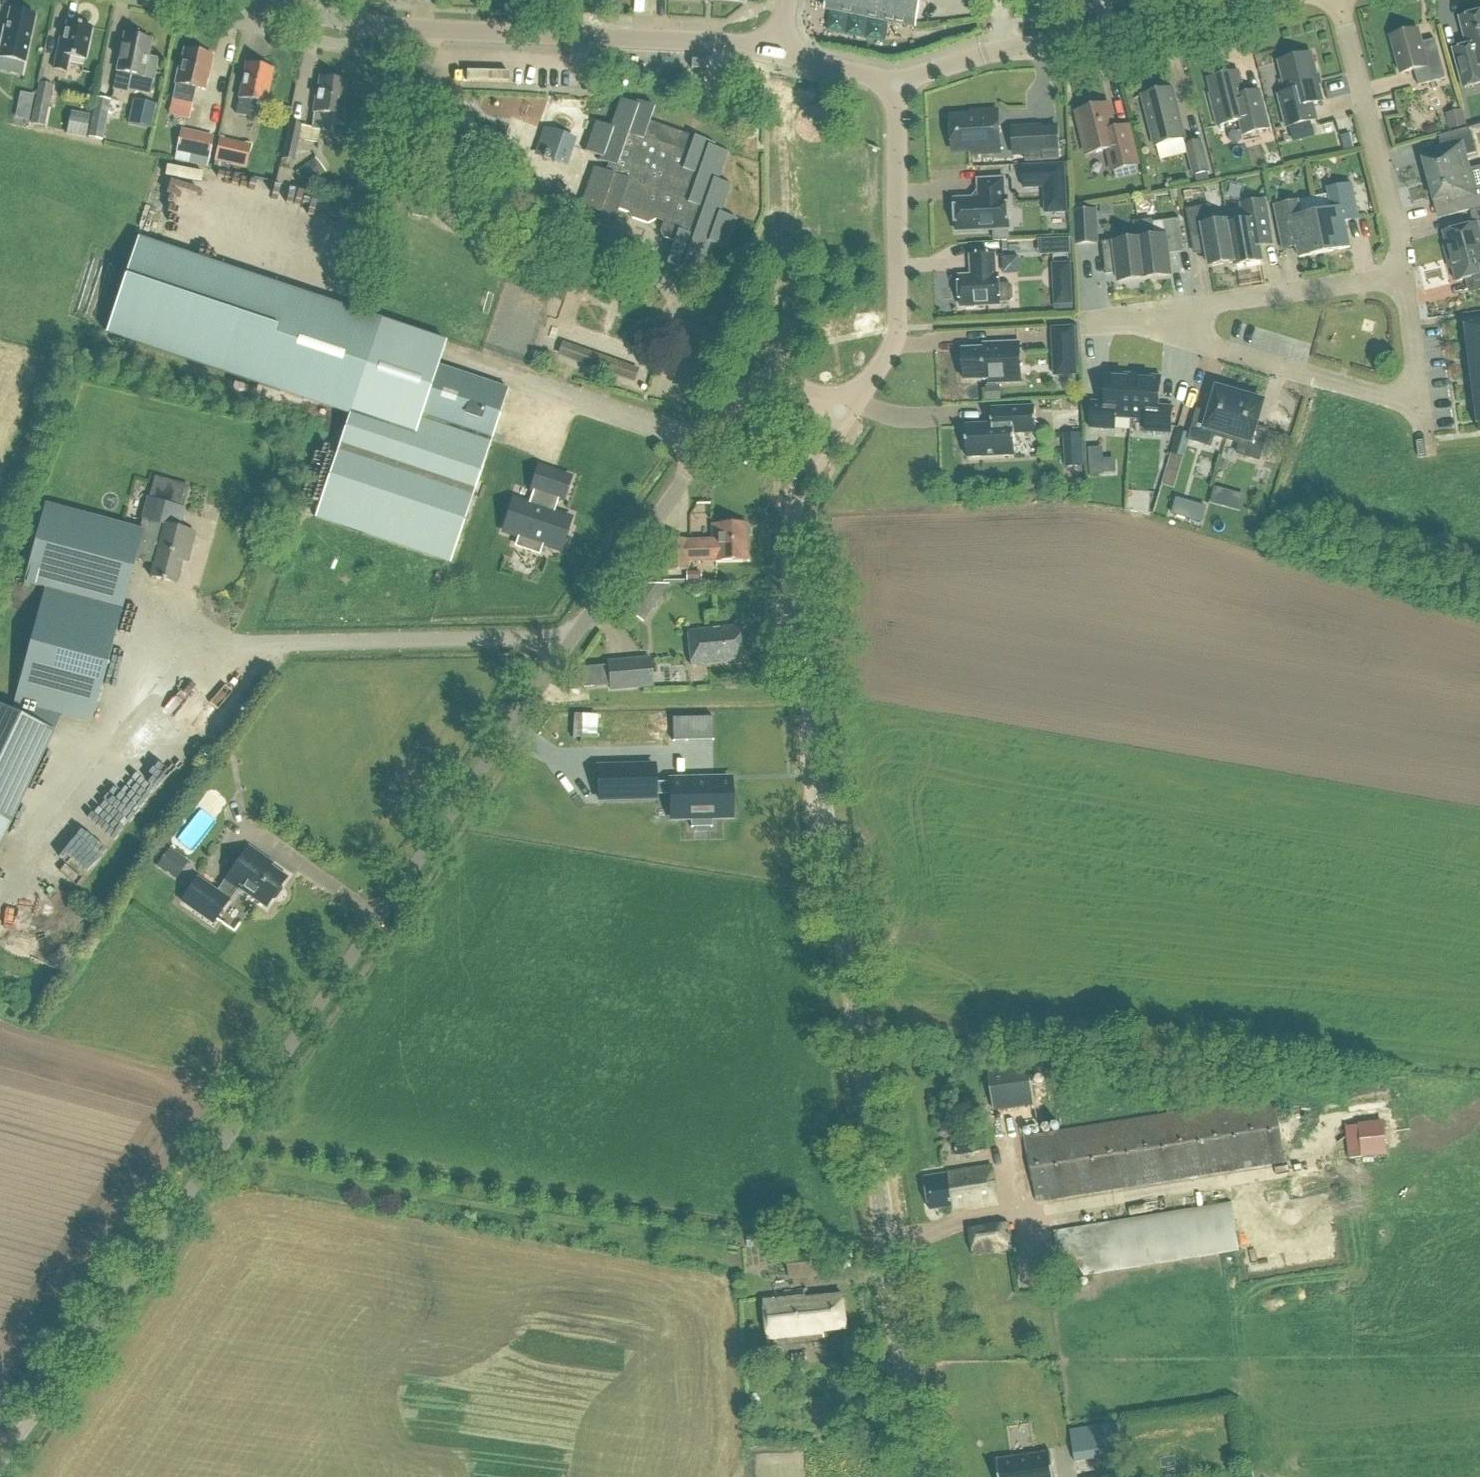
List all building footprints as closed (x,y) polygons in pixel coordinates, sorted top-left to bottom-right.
[(827,10),(916,28),(921,0),(829,0),(827,10)] [(0,42),(0,73),(21,78),(35,16),(10,11),(6,29),(3,28),(0,42)] [(1479,85),(1479,14),(1460,20),(1467,48),(1454,51),(1463,89),(1479,85)] [(61,39),(54,69),(67,72),(70,58),(84,61),(91,28),(67,23),(63,39),(61,39)] [(1422,44),(1418,31),(1391,38),(1401,75),(1415,71),(1419,87),(1446,79),(1435,41),(1422,44)] [(150,96),(158,61),(147,58),(150,42),(125,36),(113,91),(127,94),(128,91),(150,96)] [(199,55),(186,52),(182,70),(178,69),(171,101),(191,105),(195,90),(204,92),(211,58),(209,57),(209,55),(199,52),(199,55)] [(1287,129),(1318,121),(1314,105),(1324,102),(1312,55),(1279,63),(1287,95),(1279,97),(1287,129)] [(705,71),(706,63),(692,62),(692,71),(705,71)] [(267,106),(274,72),(247,67),(237,116),(254,120),(257,105),(267,106)] [(1245,96),(1239,73),(1208,80),(1212,96),(1210,96),(1218,127),(1240,122),(1244,136),(1270,130),(1260,92),(1245,96)] [(338,82),(339,78),(333,78),(333,81),(319,79),(316,98),(315,98),(313,113),(314,113),(312,130),(289,126),(282,161),(293,163),(298,140),(319,144),(321,131),(330,132),(332,116),(340,117),(345,83),(338,82)] [(44,127),(52,85),(38,83),(30,124),(44,127)] [(548,89),(477,89),(477,112),(548,113),(548,89)] [(1155,147),(1186,140),(1173,89),(1142,97),(1155,147)] [(30,107),(32,95),(19,93),(17,104),(30,107)] [(101,141),(110,101),(95,98),(87,138),(101,141)] [(151,128),(155,105),(132,100),(128,123),(151,128)] [(720,182),(729,154),(716,149),(717,145),(696,138),(651,123),(657,108),(637,101),(636,106),(619,100),(609,128),(596,123),(586,152),(600,157),(599,161),(609,165),(606,173),(596,169),(583,207),(599,212),(598,217),(618,224),(622,211),(634,215),(635,220),(649,225),(656,223),(658,220),(665,223),(662,232),(664,239),(673,242),(666,263),(685,270),(687,266),(702,272),(712,244),(725,249),(735,219),(722,215),(732,187),(720,182)] [(1114,127),(1108,105),(1077,113),(1088,156),(1108,151),(1114,172),(1138,166),(1127,123),(1114,127)] [(1451,128),(1466,124),(1462,109),(1446,113),(1451,128)] [(1000,154),(998,111),(980,112),(980,116),(952,118),(953,152),(983,150),(983,155),(1000,154)] [(84,138),(89,116),(70,112),(65,134),(84,138)] [(566,166),(576,138),(542,127),(533,155),(566,166)] [(1026,154),(1027,161),(1059,160),(1059,153),(1057,128),(1025,130),(1026,154)] [(175,153),(208,160),(213,136),(180,129),(175,153)] [(1429,182),(1470,171),(1466,157),(1477,154),(1470,129),(1468,130),(1439,138),(1442,150),(1437,151),(1438,157),(1424,161),(1429,182)] [(245,169),(250,145),(219,138),(214,162),(245,169)] [(1193,180),(1211,176),(1203,142),(1186,146),(1193,180)] [(306,187),(325,173),(315,159),(295,173),(306,187)] [(1045,214),(1068,213),(1065,164),(1042,165),(1045,214)] [(1479,210),(1479,190),(1475,191),(1470,171),(1429,182),(1435,202),(1449,198),(1451,204),(1456,203),(1460,215),(1479,210)] [(1005,198),(1004,180),(978,181),(979,199),(955,200),(957,232),(1009,230),(1007,198),(1005,198)] [(554,217),(565,185),(553,181),(543,213),(554,217)] [(1317,215),(1325,254),(1351,249),(1344,218),(1358,215),(1358,214),(1370,211),(1364,185),(1352,187),(1352,186),(1328,190),(1333,212),(1317,215)] [(1159,207),(1172,202),(1167,190),(1155,195),(1159,207)] [(1229,222),(1237,267),(1263,263),(1260,248),(1273,246),(1265,202),(1242,206),(1245,223),(1230,226),(1230,222),(1229,222)] [(1275,207),(1284,252),(1298,249),(1300,259),(1325,254),(1317,215),(1302,218),(1299,203),(1275,207)] [(1237,267),(1229,222),(1214,225),(1211,207),(1187,211),(1191,239),(1204,237),(1210,268),(1235,264),(1236,268),(1237,267)] [(1479,251),(1479,210),(1470,212),(1474,226),(1443,234),(1447,248),(1444,248),(1447,260),(1479,251)] [(1077,245),(1097,244),(1096,212),(1076,213),(1077,245)] [(1140,241),(1145,280),(1171,277),(1168,250),(1183,248),(1180,220),(1152,224),(1154,239),(1140,241)] [(1009,240),(1009,230),(992,230),(993,241),(1009,240)] [(289,291),(173,252),(143,242),(137,240),(105,337),(256,388),(270,349),(276,328),(277,326),(282,313),(289,291)] [(1119,283),(1145,280),(1140,241),(1116,244),(1115,242),(1102,243),(1106,276),(1118,274),(1119,283)] [(1473,279),(1477,292),(1479,292),(1479,251),(1447,260),(1450,270),(1453,270),(1457,283),(1473,279)] [(996,275),(995,255),(971,256),(972,277),(959,277),(961,307),(964,307),(967,309),(974,309),(976,307),(1000,305),(999,303),(1009,303),(1012,299),(1012,288),(1008,285),(999,285),(998,275),(996,275)] [(1053,265),(1055,307),(1074,306),(1072,264),(1053,265)] [(1449,277),(1419,286),(1423,300),(1453,291),(1449,277)] [(1464,346),(1479,344),(1479,323),(1461,325),(1464,346)] [(1052,329),(1055,378),(1079,376),(1076,328),(1052,329)] [(997,384),(1021,383),(1020,343),(996,344),(996,349),(964,350),(965,381),(997,380),(997,384)] [(1464,346),(1465,358),(1466,367),(1479,365),(1479,344),(1464,346)] [(315,518),(450,564),(508,390),(433,365),(418,411),(357,390),(339,445),(315,518)] [(1466,367),(1469,388),(1479,386),(1479,365),(1466,367)] [(1132,418),(1135,376),(1108,374),(1106,404),(1092,403),(1091,427),(1116,428),(1117,416),(1132,418)] [(1135,376),(1132,418),(1147,419),(1146,431),(1172,432),(1174,408),(1160,407),(1162,378),(1135,376)] [(999,386),(987,386),(987,399),(1000,399),(999,386)] [(1472,409),(1479,408),(1479,386),(1469,388),(1472,409)] [(1228,441),(1242,392),(1228,388),(1227,392),(1217,389),(1210,414),(1197,410),(1189,441),(1211,447),(1214,437),(1228,441)] [(1242,392),(1228,441),(1240,444),(1237,455),(1260,461),(1268,431),(1256,428),(1263,402),(1254,399),(1255,395),(1242,392)] [(966,459),(1015,456),(1014,435),(1037,434),(1035,406),(991,409),(992,424),(965,425),(966,459)] [(1472,409),(1475,430),(1479,429),(1479,408),(1472,409)] [(1058,413),(1058,426),(1070,426),(1071,413),(1058,413)] [(1066,435),(1068,469),(1084,468),(1083,434),(1066,435)] [(1183,458),(1186,446),(1174,443),(1171,454),(1183,458)] [(1103,450),(1089,451),(1091,476),(1105,475),(1104,460),(1103,450)] [(1158,462),(1168,465),(1170,457),(1159,454),(1158,462)] [(532,489),(531,491),(533,491),(547,496),(558,500),(563,501),(570,479),(555,474),(540,469),(539,468),(538,470),(532,489)] [(1216,490),(1212,504),(1226,507),(1230,494),(1216,490)] [(515,502),(504,532),(518,536),(515,544),(540,552),(543,545),(558,550),(569,520),(553,515),(555,511),(543,507),(542,511),(528,507),(515,502)] [(44,504),(23,580),(44,586),(13,700),(16,700),(11,712),(0,707),(0,846),(10,824),(62,713),(91,721),(135,558),(154,562),(151,577),(174,583),(180,562),(186,563),(194,534),(166,526),(166,527),(141,521),(139,530),(44,504)] [(667,571),(687,570),(687,562),(747,560),(746,525),(711,526),(712,541),(666,542),(667,571)] [(699,574),(686,574),(686,585),(700,585),(699,574)] [(637,588),(623,610),(643,623),(657,601),(637,588)] [(739,660),(737,624),(718,625),(718,631),(705,632),(705,627),(686,628),(688,663),(739,660)] [(579,669),(569,683),(570,689),(608,686),(609,692),(652,688),(649,657),(606,661),(606,666),(579,669)] [(687,743),(687,720),(673,720),(673,743),(687,743)] [(653,767),(598,769),(598,800),(654,799),(654,796),(668,796),(669,823),(685,823),(688,823),(690,823),(696,823),(715,822),(722,822),(733,822),(733,802),(733,800),(733,797),(733,795),(732,777),(668,778),(668,784),(654,784),(653,767)] [(112,805),(126,815),(147,786),(133,776),(112,805)] [(281,891),(281,887),(286,879),(264,863),(266,861),(248,849),(217,894),(197,880),(181,903),(213,925),(238,889),(266,909),(272,901),(275,900),(281,891)] [(169,852),(156,870),(176,884),(189,866),(169,852)] [(994,1112),(1034,1106),(1028,1062),(987,1068),(994,1112)] [(1036,1204),(1286,1163),(1275,1096),(1025,1136),(1036,1204)] [(956,1156),(987,1151),(986,1140),(954,1145),(956,1156)] [(953,1209),(953,1210),(954,1212),(965,1210),(966,1213),(997,1208),(991,1167),(924,1178),(930,1213),(953,1209)] [(1061,1279),(1239,1251),(1231,1203),(1053,1231),(1061,1279)] [(973,1257),(1013,1251),(1009,1222),(968,1229),(973,1257)] [(789,1280),(812,1278),(808,1251),(786,1254),(789,1280)] [(808,1298),(808,1293),(765,1297),(770,1342),(825,1337),(824,1330),(849,1328),(846,1294),(808,1298)] [(794,1366),(808,1365),(806,1353),(793,1355),(794,1366)] [(1075,1463),(1122,1456),(1117,1423),(1070,1430),(1075,1463)] [(999,1465),(1000,1476),(1055,1476),(1052,1458),(999,1465)]
